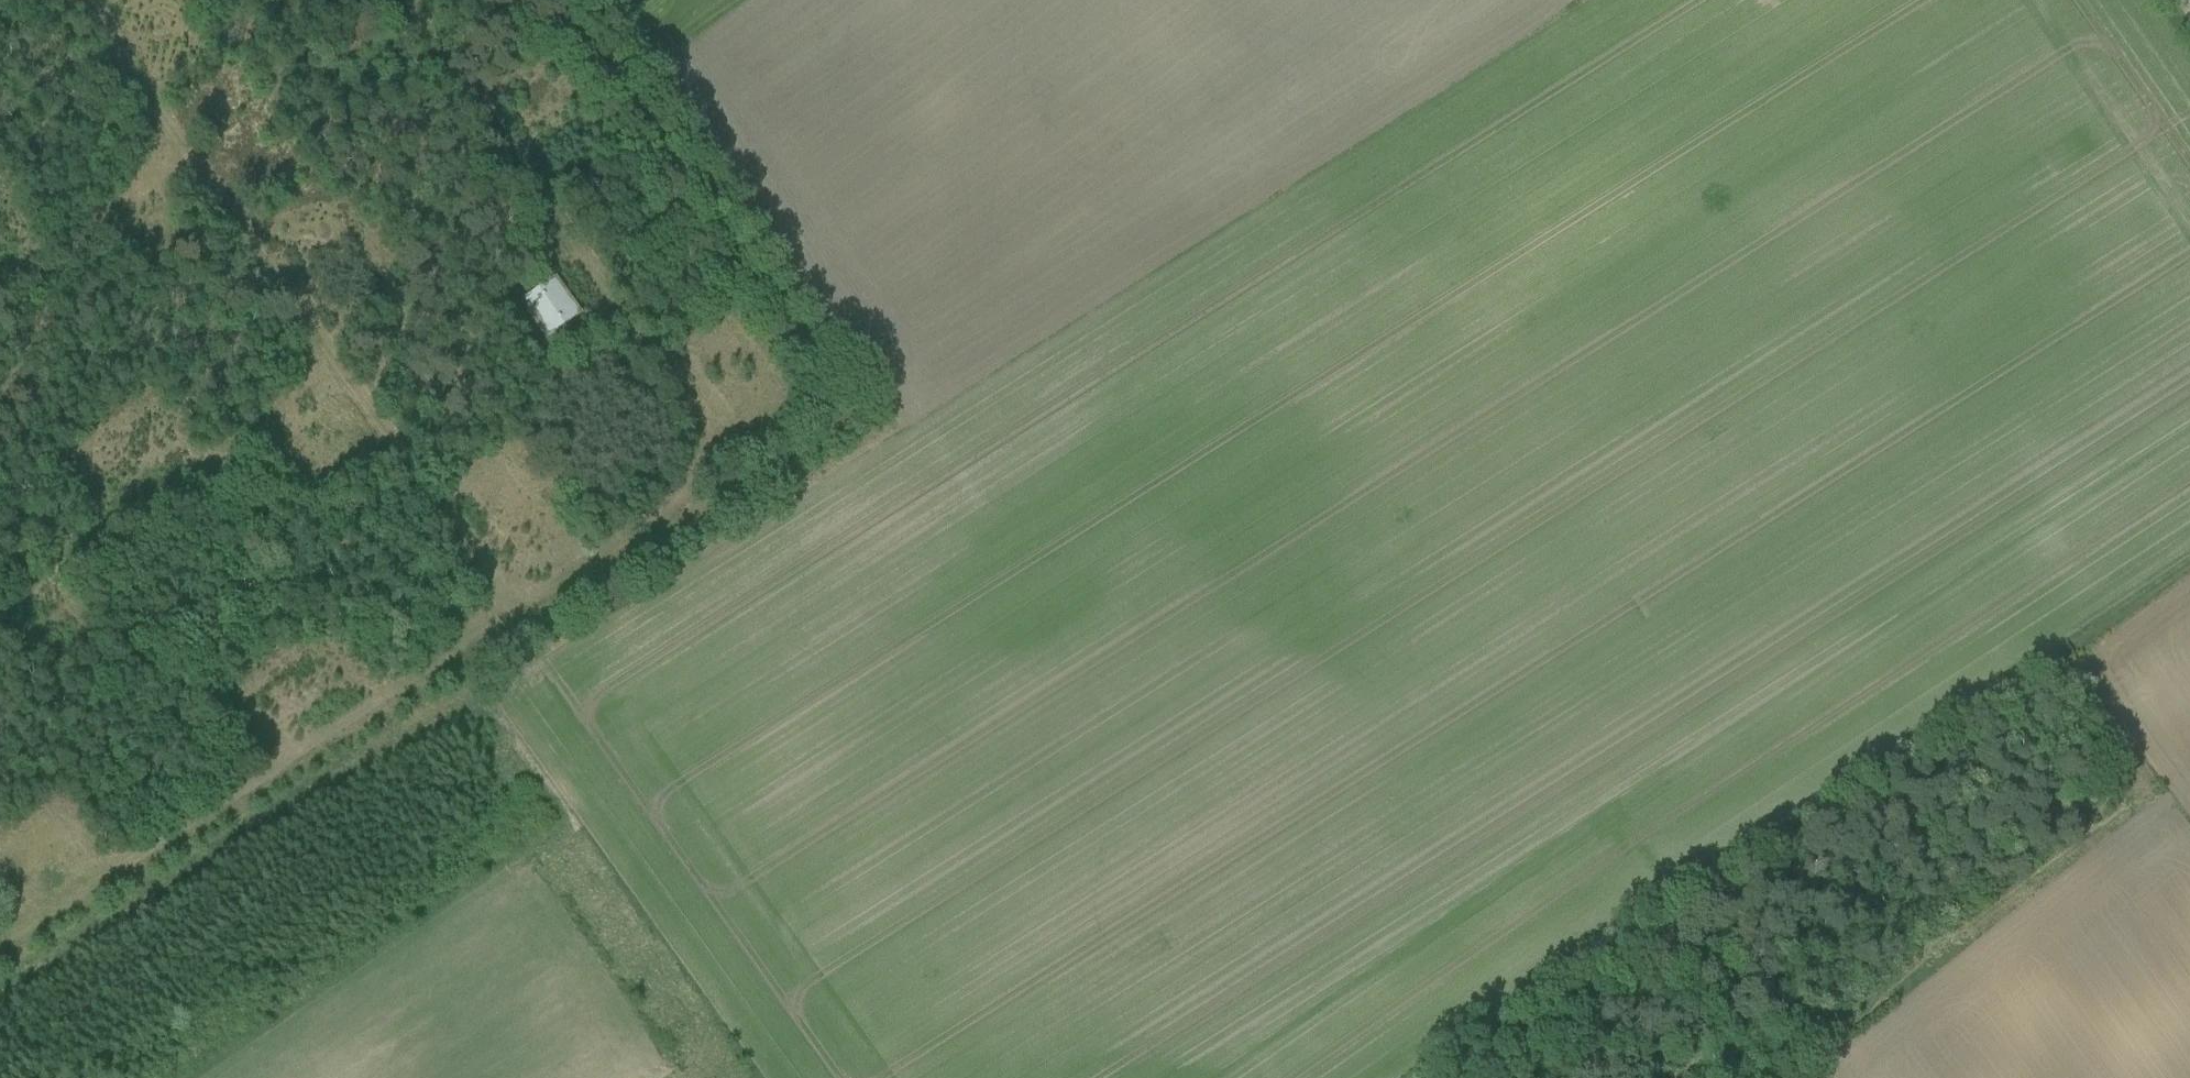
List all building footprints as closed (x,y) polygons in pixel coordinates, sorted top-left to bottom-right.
[(519,301),(544,339),(580,314),(555,277),(519,301)]
